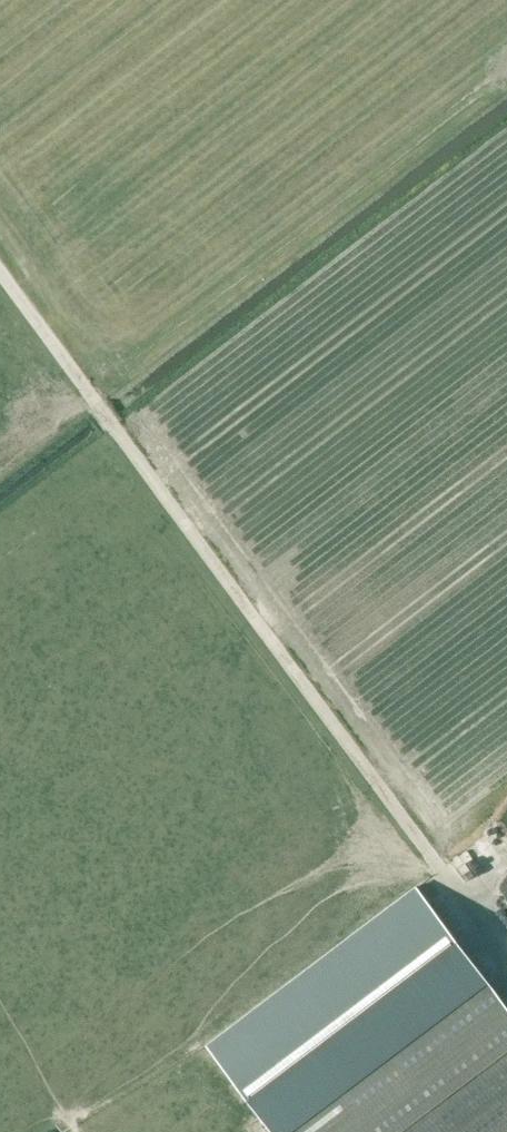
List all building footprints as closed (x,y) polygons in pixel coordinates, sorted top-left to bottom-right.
[(487,980),(287,1131),(500,1131),(506,1127),(506,1007),(487,980)]
